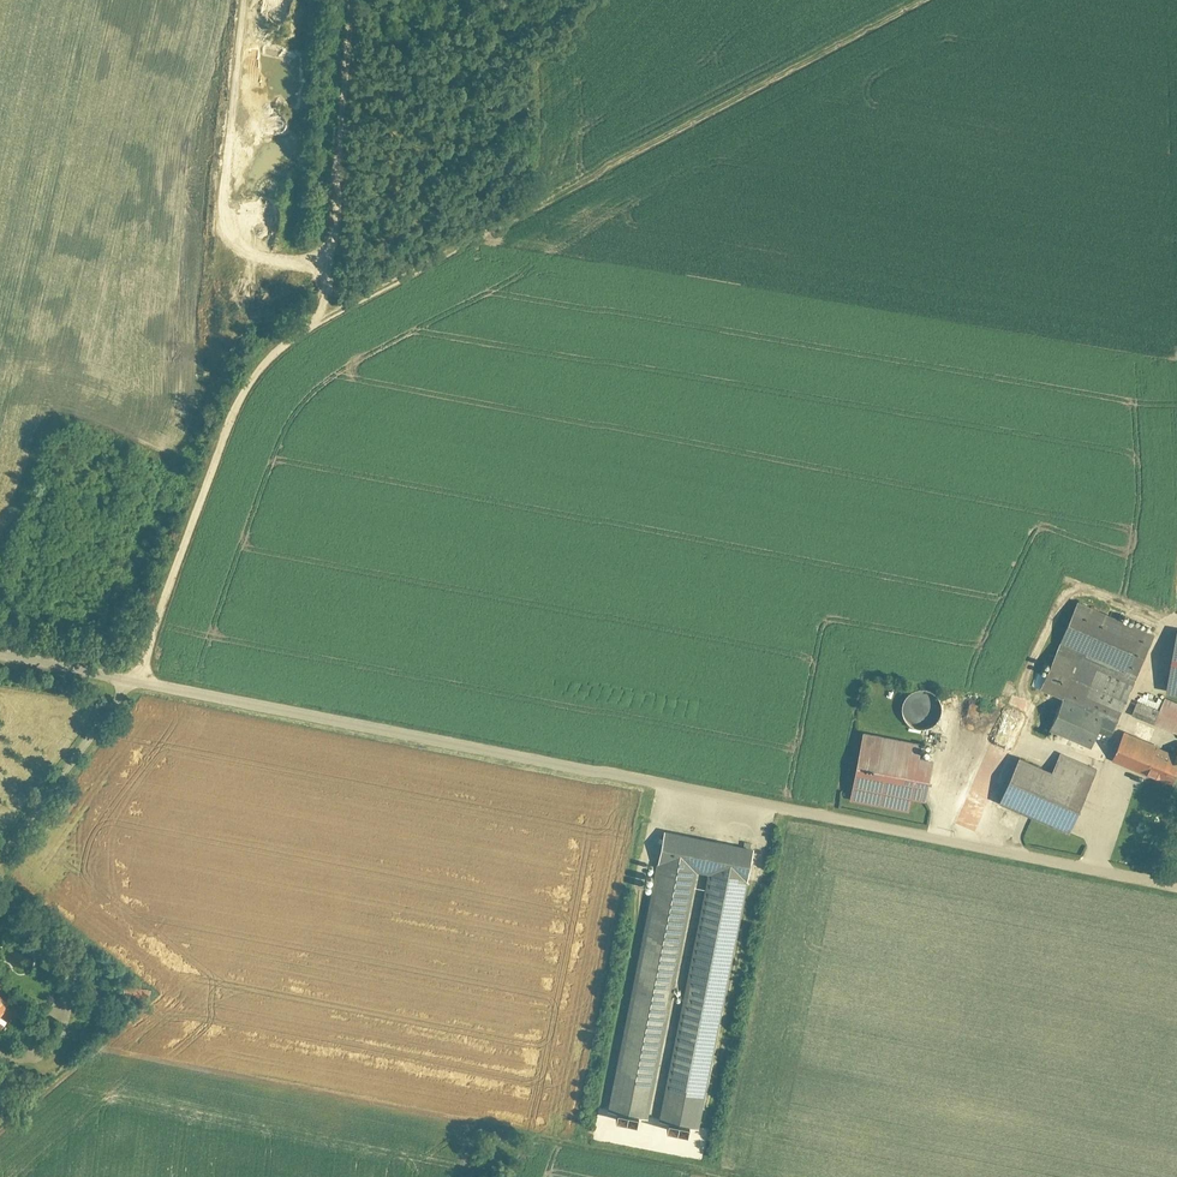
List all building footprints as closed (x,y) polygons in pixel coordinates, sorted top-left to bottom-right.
[(1076,606),(1043,690),(1121,721),(1154,636),(1076,606)] [(903,708),(903,716),(906,722),(910,726),(918,730),(932,728),(940,721),(943,713),(942,703),(937,696),(929,691),(916,692),(907,698),(903,708)] [(1163,714),(1140,704),(1132,723),(1176,742),(1176,706),(1168,703),(1163,714)] [(1059,716),(1049,739),(1102,762),(1115,733),(1103,727),(1100,734),(1059,716)] [(933,748),(863,735),(851,801),(921,814),(933,748)] [(1128,737),(1116,763),(1173,788),(1176,778),(1176,759),(1128,737)] [(1063,753),(1055,772),(1021,758),(1002,803),(1069,832),(1097,767),(1063,753)] [(661,837),(609,1113),(597,1111),(592,1137),(705,1159),(710,1132),(702,1130),(754,855),(661,837)] [(8,999),(0,993),(0,1012),(8,999)]
